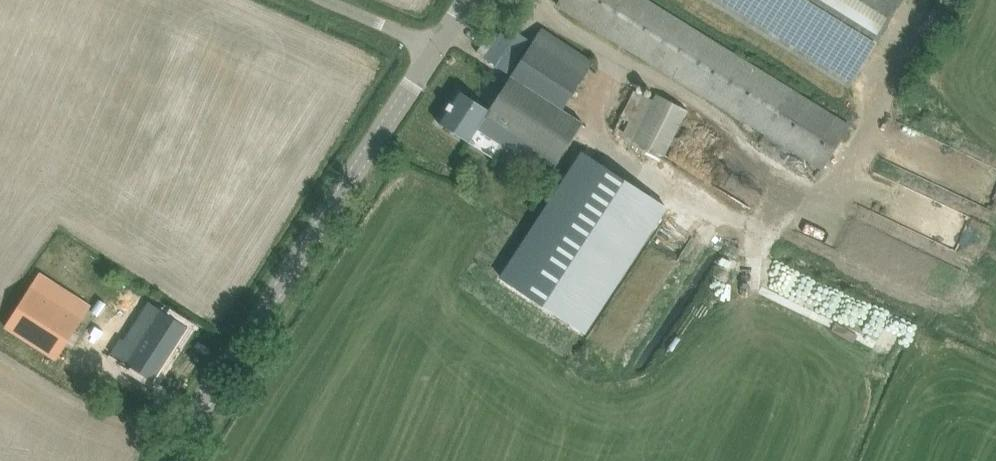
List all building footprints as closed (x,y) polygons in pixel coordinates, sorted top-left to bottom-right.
[(574,15),(824,168),(851,124),(648,0),(559,0),(557,4),(574,15)] [(848,87),(902,0),(708,0),(848,87)] [(438,122),(474,145),(483,131),(552,176),(586,123),(565,110),(596,63),(541,28),(489,109),(459,90),(438,122)] [(614,130),(664,156),(688,110),(656,93),(652,100),(634,91),(614,130)] [(518,254),(502,278),(582,331),(665,205),(584,153),(518,254)] [(31,286),(5,327),(56,359),(82,319),(31,286)] [(188,327),(171,316),(152,304),(135,330),(118,318),(104,339),(114,346),(110,352),(154,380),(188,327)]
